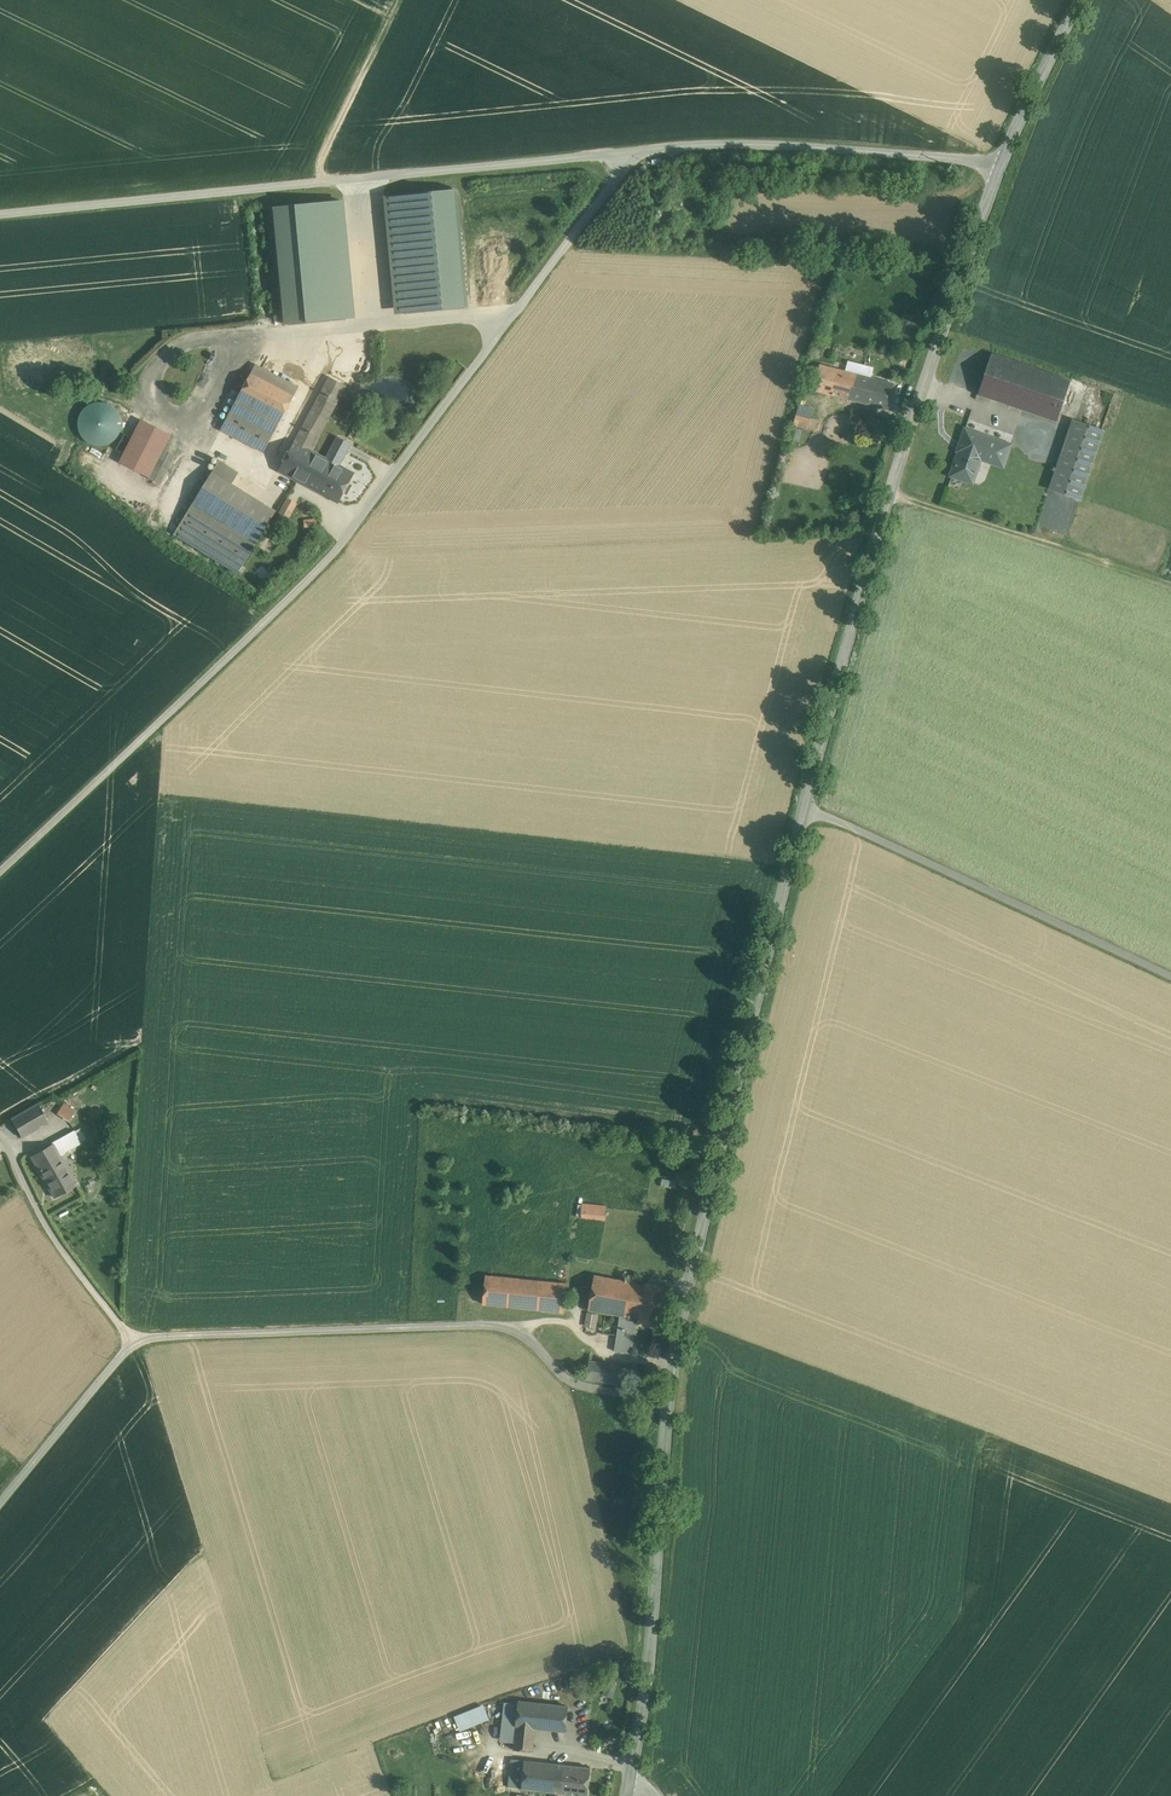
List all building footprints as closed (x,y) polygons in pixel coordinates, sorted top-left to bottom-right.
[(454,189),(395,195),(406,313),(466,307),(454,189)] [(457,189),(454,189),(466,307),(468,307),(457,189)] [(406,313),(395,195),(384,196),(395,314),(406,313)] [(344,200),(334,201),(345,319),(355,318),(344,200)] [(285,325),(345,319),(334,201),(274,207),(285,325)] [(1071,381),(992,353),(978,394),(1057,422),(1071,381)] [(849,361),(846,372),(872,378),(875,368),(849,361)] [(299,387),(256,364),(240,394),(283,417),(299,387)] [(846,372),(820,365),(812,390),(887,410),(894,384),(872,378),(846,372)] [(329,376),(280,470),(315,489),(322,474),(312,469),(320,455),(312,451),(347,386),(329,376)] [(283,417),(240,394),(221,430),(264,452),(283,417)] [(121,432),(122,423),(120,415),(116,408),(108,403),(100,402),(92,404),(85,408),(80,415),(79,424),(80,432),(85,439),(92,444),(101,445),(109,443),(116,439),(121,432)] [(813,410),(799,405),(797,413),(811,418),(813,410)] [(811,418),(797,413),(793,425),(808,429),(811,418)] [(811,418),(808,429),(814,431),(817,420),(811,418)] [(1074,420),(1050,489),(1080,500),(1104,430),(1074,420)] [(169,437),(141,423),(122,460),(150,475),(169,437)] [(1010,445),(966,429),(958,451),(960,451),(951,475),(972,482),(981,458),(1003,466),(1010,445)] [(351,443),(338,437),(334,445),(347,451),(351,443)] [(334,445),(327,459),(320,455),(312,469),(322,474),(315,489),(338,502),(343,492),(348,495),(353,485),(349,483),(354,473),(339,465),(347,451),(334,445)] [(164,451),(150,477),(161,482),(174,456),(164,451)] [(238,472),(220,460),(213,472),(231,483),(238,472)] [(231,483),(213,472),(194,503),(257,541),(276,510),(231,483)] [(282,510),(295,510),(295,499),(282,499),(282,510)] [(257,541),(194,503),(175,533),(238,572),(257,541)] [(37,1103),(11,1118),(22,1137),(48,1122),(37,1103)] [(63,1103),(56,1113),(68,1121),(75,1111),(63,1103)] [(74,1130),(51,1143),(52,1145),(53,1144),(59,1155),(81,1143),(74,1130)] [(52,1145),(31,1157),(40,1174),(62,1161),(59,1155),(53,1144),(52,1145)] [(62,1161),(40,1174),(54,1198),(76,1185),(62,1161)] [(606,1205),(582,1203),(581,1218),(605,1220),(606,1205)] [(517,1280),(487,1277),(485,1306),(562,1313),(563,1295),(571,1296),(572,1284),(540,1282),(517,1280)] [(643,1287),(594,1279),(589,1311),(621,1316),(637,1319),(640,1319),(639,1324),(656,1327),(662,1288),(644,1285),(643,1287)] [(598,1314),(587,1312),(585,1326),(596,1328),(598,1314)] [(637,1319),(621,1316),(620,1323),(636,1325),(637,1319)] [(636,1325),(620,1323),(615,1351),(632,1354),(636,1325)] [(630,1366),(591,1358),(587,1377),(627,1385),(630,1366)] [(602,1694),(613,1696),(616,1682),(606,1680),(602,1694)] [(568,1706),(519,1700),(518,1703),(514,1742),(513,1749),(533,1751),(535,1728),(565,1731),(568,1706)] [(518,1703),(506,1702),(502,1740),(514,1742),(518,1703)] [(460,1730),(489,1718),(483,1703),(455,1715),(454,1715),(460,1730)] [(556,1763),(512,1759),(509,1787),(553,1792),(556,1763)] [(591,1767),(556,1763),(553,1792),(588,1795),(591,1767)]
